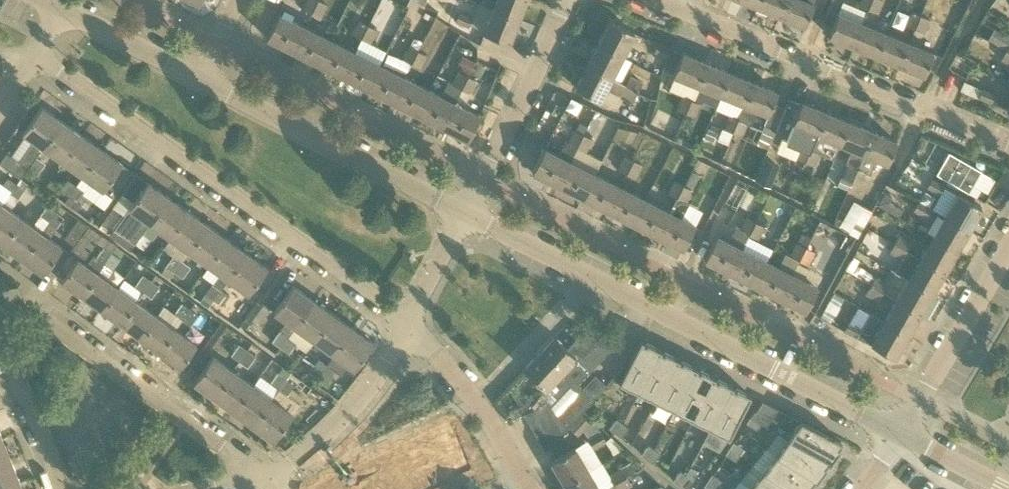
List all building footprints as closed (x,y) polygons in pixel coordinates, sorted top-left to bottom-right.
[(303,8),(312,13),(318,1),(317,0),(307,0),(303,8)] [(526,0),(497,0),(493,9),(519,19),(526,0)] [(788,0),(760,0),(758,6),(781,16),(788,0)] [(781,16),(805,26),(814,4),(812,3),(814,0),(788,0),(781,16)] [(872,0),(861,0),(859,5),(868,9),(872,0)] [(883,0),(872,0),(868,9),(878,14),(884,0),(883,0)] [(321,18),(327,6),(318,1),(312,13),(321,18)] [(519,19),(493,9),(484,33),(509,43),(519,19)] [(456,22),(469,27),(473,17),(460,12),(456,22)] [(915,29),(920,16),(911,12),(906,25),(915,29)] [(293,51),(305,27),(293,21),(279,14),(267,38),(293,51)] [(853,46),(862,24),(853,20),(838,14),(829,36),(853,46)] [(925,33),(930,20),(920,16),(915,29),(925,33)] [(362,38),(369,25),(359,20),(353,33),(362,38)] [(623,56),(635,33),(611,21),(599,43),(623,56)] [(886,34),(862,24),(853,46),(877,55),(886,34)] [(369,25),(362,38),(372,43),(378,30),(369,25)] [(318,64),(330,40),(305,27),(293,51),(318,64)] [(1008,52),(1008,36),(995,28),(988,39),(1007,50),(1008,52)] [(900,65),(909,43),(886,34),(877,55),(900,65)] [(343,76),(355,53),(333,41),(330,40),(318,64),(343,76)] [(612,78),(623,56),(599,43),(587,66),(612,78)] [(658,43),(658,44),(655,52),(667,58),(671,48),(658,43)] [(909,43),(900,65),(924,75),(933,53),(909,43)] [(411,65),(418,51),(410,47),(404,61),(411,65)] [(418,51),(411,65),(422,70),(429,57),(418,51)] [(967,78),(976,62),(958,52),(949,68),(967,78)] [(380,65),(364,57),(355,53),(343,76),(368,89),(380,65)] [(697,85),(706,63),(682,53),(674,75),(697,85)] [(461,67),(459,71),(468,76),(475,62),(466,58),(461,67)] [(697,85),(691,100),(702,105),(703,102),(716,107),(721,95),(730,73),(706,63),(697,85)] [(393,101),(404,78),(380,65),(368,89),(393,101)] [(633,101),(638,91),(626,85),(612,78),(587,66),(576,88),(600,100),(607,88),(633,101)] [(461,89),(468,76),(459,71),(452,85),(448,83),(442,97),(430,91),(418,114),(443,127),(455,103),(454,103),(461,89)] [(745,105),(754,83),(730,73),(721,95),(745,105)] [(471,94),(477,80),(468,76),(461,89),(471,94)] [(626,85),(638,91),(642,83),(630,77),(626,85)] [(418,114),(430,91),(404,78),(393,101),(418,114)] [(751,124),(757,110),(769,114),(778,92),(754,83),(745,105),(739,119),(748,123),(751,124)] [(979,98),(992,103),(996,94),(983,89),(979,98)] [(686,113),(691,100),(682,96),(677,109),(686,113)] [(691,100),(686,113),(697,117),(702,105),(691,100)] [(805,162),(826,112),(802,102),(787,139),(801,145),(796,158),(805,162)] [(455,103),(443,127),(468,140),(480,116),(455,103)] [(43,148),(62,121),(42,106),(23,133),(34,141),(20,161),(7,153),(0,163),(13,172),(22,178),(29,168),(36,157),(43,148)] [(840,144),(849,122),(826,112),(805,162),(815,166),(820,153),(834,159),(841,144),(840,144)] [(719,140),(729,144),(739,119),(729,116),(719,140)] [(43,148),(63,162),(82,135),(62,121),(43,148)] [(852,181),(872,131),(849,122),(840,144),(841,144),(852,149),(846,164),(848,165),(843,177),(852,181)] [(551,147),(560,151),(569,131),(560,127),(551,147)] [(558,185),(569,163),(577,147),(583,135),(574,131),(569,142),(566,140),(558,156),(544,149),(532,172),(558,185)] [(872,131),(852,181),(862,185),(866,173),(870,175),(877,159),(888,163),(897,142),(872,131)] [(83,176),(102,149),(82,135),(63,162),(83,176)] [(577,147),(587,152),(593,140),(583,135),(577,147)] [(102,149),(83,176),(76,186),(85,191),(106,206),(132,170),(122,163),(102,149)] [(937,174),(969,193),(982,171),(949,152),(937,174)] [(627,173),(634,160),(625,156),(618,168),(627,173)] [(36,157),(29,168),(38,174),(46,164),(36,157)] [(771,186),(779,165),(764,159),(756,180),(771,186)] [(634,160),(627,173),(636,178),(643,165),(642,165),(636,161),(634,160)] [(0,163),(0,162),(0,198),(4,201),(9,195),(17,184),(8,178),(13,172),(0,163)] [(595,174),(592,173),(572,163),(571,164),(569,163),(558,185),(583,198),(595,174)] [(944,186),(932,179),(916,168),(910,177),(939,195),(944,186)] [(695,225),(680,217),(701,176),(691,171),(684,186),(678,198),(670,213),(658,236),(683,249),(695,225)] [(608,211),(620,187),(595,174),(583,198),(608,211)] [(69,196),(76,186),(68,179),(60,190),(69,196)] [(675,181),(668,193),(678,198),(684,186),(675,181)] [(99,227),(109,235),(115,228),(136,243),(143,233),(142,232),(149,223),(150,224),(169,197),(148,182),(126,215),(114,206),(99,227)] [(26,190),(25,190),(17,184),(9,195),(18,201),(26,190)] [(77,202),(85,191),(76,186),(69,196),(77,202)] [(633,223),(645,200),(620,187),(608,211),(633,223)] [(889,203),(892,197),(884,192),(877,205),(899,217),(902,210),(889,203)] [(946,215),(969,229),(982,207),(958,194),(946,215)] [(169,238),(188,211),(169,197),(150,224),(169,238)] [(658,236),(670,213),(659,207),(645,200),(633,223),(658,236)] [(864,226),(872,209),(854,200),(846,218),(864,226)] [(931,208),(919,202),(914,211),(926,218),(931,208)] [(22,218),(2,204),(0,207),(0,243),(3,245),(22,218)] [(40,216),(49,223),(57,213),(47,206),(40,216)] [(189,252),(208,224),(188,211),(169,238),(170,239),(164,248),(174,255),(161,273),(169,279),(175,271),(182,261),(189,252)] [(57,213),(49,223),(57,228),(64,218),(57,213)] [(957,250),(969,229),(946,215),(941,224),(933,237),(957,250)] [(730,273),(742,249),(750,235),(756,222),(747,217),(741,229),(736,227),(728,242),(717,236),(705,260),(730,273)] [(23,260),(42,233),(22,218),(3,245),(23,260)] [(75,246),(88,227),(78,220),(64,239),(75,246)] [(750,235),(759,239),(765,226),(756,222),(750,235)] [(208,266),(227,238),(208,224),(189,252),(208,266)] [(70,253),(78,259),(62,281),(82,296),(98,273),(105,264),(112,253),(111,252),(117,245),(89,225),(88,227),(75,246),(70,253)] [(42,233),(23,260),(43,274),(62,247),(42,233)] [(144,250),(152,239),(143,233),(136,243),(144,250)] [(895,243),(907,250),(912,242),(900,235),(895,243)] [(945,272),(957,250),(933,237),(921,258),(945,272)] [(228,280),(247,252),(227,238),(208,266),(201,276),(212,284),(200,301),(208,307),(214,299),(215,300),(221,290),(228,280)] [(800,260),(806,248),(797,243),(790,255),(800,260)] [(902,259),(907,250),(895,243),(890,252),(902,259)] [(809,265),(815,252),(806,248),(800,260),(809,265)] [(767,262),(755,255),(742,249),(730,273),(755,285),(767,262)] [(247,252),(228,280),(248,294),(267,267),(247,252)] [(112,253),(105,264),(113,269),(120,259),(112,253)] [(945,272),(921,258),(909,280),(932,293),(945,272)] [(182,261),(175,271),(183,277),(191,267),(182,261)] [(780,298),(792,274),(767,262),(755,285),(780,298)] [(792,274),(780,298),(806,311),(823,276),(797,264),(792,274)] [(863,269),(859,276),(870,283),(874,276),(863,269)] [(101,310),(118,287),(98,273),(82,296),(101,310)] [(896,273),(891,282),(890,282),(885,291),(897,299),(896,301),(920,315),(932,293),(909,280),(899,274),(896,273)] [(144,292),(152,282),(143,276),(136,286),(144,292)] [(883,291),(888,283),(874,276),(870,283),(883,291)] [(152,282),(144,292),(153,298),(160,288),(152,282)] [(883,291),(870,283),(864,293),(877,301),(883,291)] [(272,341),(280,347),(288,336),(294,327),(314,300),(294,285),(274,313),(287,321),(272,341)] [(121,324),(137,302),(118,287),(101,310),(121,324)] [(221,290),(215,300),(222,305),(229,296),(221,290)] [(220,312),(239,325),(251,308),(231,295),(220,312)] [(333,314),(314,300),(294,327),(314,341),(333,314)] [(896,301),(889,314),(885,321),(884,323),(907,336),(920,315),(896,301)] [(157,316),(146,308),(137,302),(121,324),(141,338),(157,316)] [(185,320),(192,310),(182,303),(175,313),(185,320)] [(895,358),(907,336),(884,323),(857,307),(849,322),(845,331),(871,344),(895,358)] [(185,320),(192,325),(199,315),(192,310),(185,320)] [(334,355),(353,328),(333,314),(314,341),(334,355)] [(161,353),(177,331),(157,316),(141,338),(161,353)] [(328,381),(336,371),(340,374),(347,365),(354,370),(373,343),(353,328),(334,355),(327,364),(320,375),(328,381)] [(197,344),(184,335),(177,331),(161,353),(180,367),(197,344)] [(297,343),(288,336),(280,347),(289,353),(297,343)] [(579,384),(591,370),(555,336),(524,369),(546,390),(539,397),(540,398),(535,403),(538,406),(546,402),(552,411),(558,421),(564,432),(582,412),(596,397),(584,386),(582,388),(579,384)] [(641,394),(661,352),(662,350),(647,343),(646,345),(643,343),(644,341),(641,340),(620,383),(631,389),(631,388),(638,392),(641,394)] [(240,361),(247,350),(239,344),(231,355),(240,361)] [(248,367),(256,356),(247,350),(240,361),(248,367)] [(659,403),(679,361),(680,360),(665,352),(664,354),(661,352),(641,394),(649,398),(656,401),(659,403)] [(214,398),(233,371),(224,365),(213,356),(194,383),(214,398)] [(320,375),(327,364),(319,359),(312,369),(320,375)] [(677,412),(697,370),(698,369),(683,361),(682,363),(679,361),(659,403),(667,407),(674,410),(673,410),(677,412)] [(695,421),(715,380),(716,378),(701,370),(700,372),(697,370),(677,412),(685,416),(692,419),(695,421)] [(253,385),(233,371),(214,398),(234,412),(253,385)] [(270,384),(278,390),(286,379),(280,375),(278,373),(270,384)] [(287,395),(294,385),(287,380),(286,379),(278,390),(286,396),(287,395)] [(713,430),(733,389),(734,387),(719,379),(718,381),(715,380),(695,421),(703,425),(710,428),(709,428),(713,430)] [(253,385),(234,412),(254,427),(273,400),(253,385)] [(733,389),(713,430),(721,434),(728,437),(727,438),(729,438),(751,396),(737,389),(736,390),(733,389)] [(293,414),(281,406),(273,400),(254,427),(273,441),(293,414)] [(763,401),(760,405),(756,412),(755,411),(751,416),(762,424),(774,407),(763,401)] [(530,425),(552,411),(546,402),(538,406),(524,414),(524,415),(530,425)] [(536,435),(558,421),(552,411),(530,425),(536,435)] [(579,436),(583,431),(594,449),(606,442),(601,432),(592,421),(583,413),(570,427),(579,436)] [(761,423),(751,416),(747,423),(757,429),(761,423)] [(617,419),(609,428),(614,432),(623,423),(617,419)] [(559,437),(564,432),(558,421),(536,435),(546,451),(559,437)] [(788,439),(831,463),(841,449),(839,447),(843,442),(801,421),(793,432),(794,432),(789,438),(788,439)] [(621,436),(628,428),(623,423),(614,432),(621,437),(621,436)] [(448,428),(425,439),(444,478),(467,467),(448,428)] [(0,437),(0,463),(11,459),(2,436),(0,437)] [(425,439),(403,449),(422,488),(444,478),(425,439)] [(829,465),(831,463),(788,439),(781,449),(777,455),(777,454),(776,455),(817,481),(827,467),(826,466),(828,463),(829,465)] [(744,449),(735,443),(734,442),(730,448),(740,455),(744,449)] [(649,445),(641,454),(647,459),(655,449),(649,445)] [(564,483),(588,470),(575,448),(552,461),(564,483)] [(736,461),(740,455),(730,448),(726,454),(727,455),(736,461)] [(381,459),(395,488),(420,488),(422,488),(403,449),(381,459)] [(653,462),(660,454),(655,449),(647,459),(652,463),(653,462)] [(817,481),(776,455),(768,465),(769,465),(764,471),(763,472),(788,488),(811,488),(813,486),(812,485),(814,482),(816,483),(817,481)] [(20,482),(11,459),(0,463),(0,488),(2,488),(20,482)] [(358,470),(367,488),(395,488),(381,459),(358,470)] [(613,484),(600,462),(588,470),(564,483),(568,488),(605,488),(613,484)] [(614,484),(627,477),(622,468),(609,474),(614,484)] [(336,480),(340,488),(367,488),(358,470),(336,480)] [(681,471),(673,480),(679,485),(686,476),(681,471)] [(763,472),(755,481),(756,481),(751,487),(751,486),(750,487),(752,488),(788,488),(763,472)] [(722,481),(713,475),(712,474),(708,480),(718,487),(722,481)] [(119,479),(122,488),(135,485),(133,475),(119,479)] [(692,480),(686,476),(679,485),(684,488),(685,488),(686,488),(692,480)] [(632,486),(627,477),(614,484),(617,488),(626,488),(632,486)] [(318,488),(340,488),(336,480),(318,488)] [(718,487),(708,480),(704,486),(706,487),(708,488),(717,488),(718,487)]
